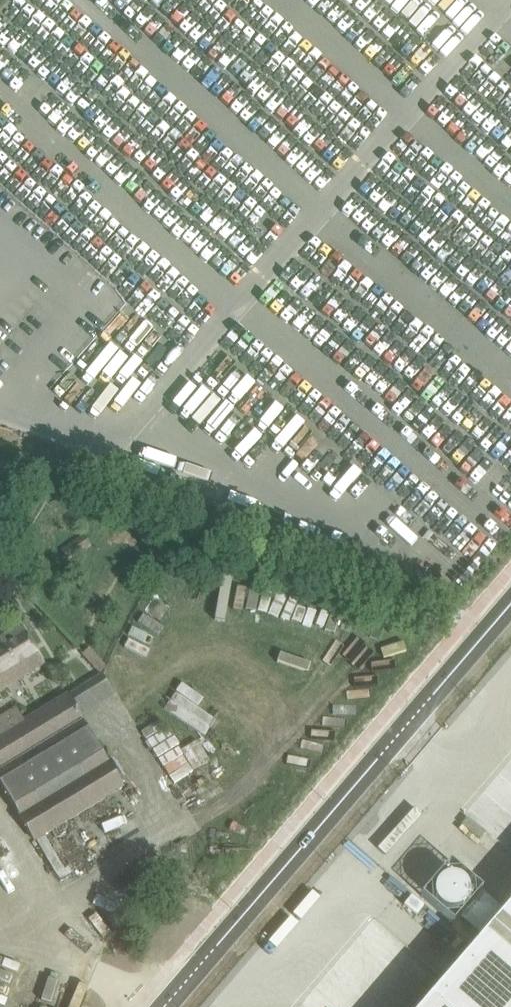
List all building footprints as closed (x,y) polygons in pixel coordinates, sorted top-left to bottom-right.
[(460,135),(485,103),(464,86),(457,94),(446,85),(428,109),(460,135)] [(215,630),(239,584),(226,578),(202,623),(215,630)] [(18,672),(21,678),(45,663),(21,624),(0,637),(0,683),(18,672)] [(80,716),(116,695),(102,674),(68,696),(24,722),(15,708),(1,716),(0,717),(0,784),(34,841),(123,787),(80,716)] [(215,718),(196,707),(203,695),(177,681),(161,710),(206,735),(215,718)] [(434,890),(434,894),(435,897),(436,901),(438,904),(441,906),(444,908),(447,909),(451,910),(454,910),(458,908),(461,907),(464,904),(466,901),(468,898),(468,894),(468,890),(467,886),(465,883),(463,880),(460,878),(456,876),(453,875),(449,876),(445,876),(442,878),(439,881),(436,884),(435,887),(434,890)] [(504,910),(483,892),(460,918),(482,936),(420,1006),(510,1006),(510,902),(504,910)]
